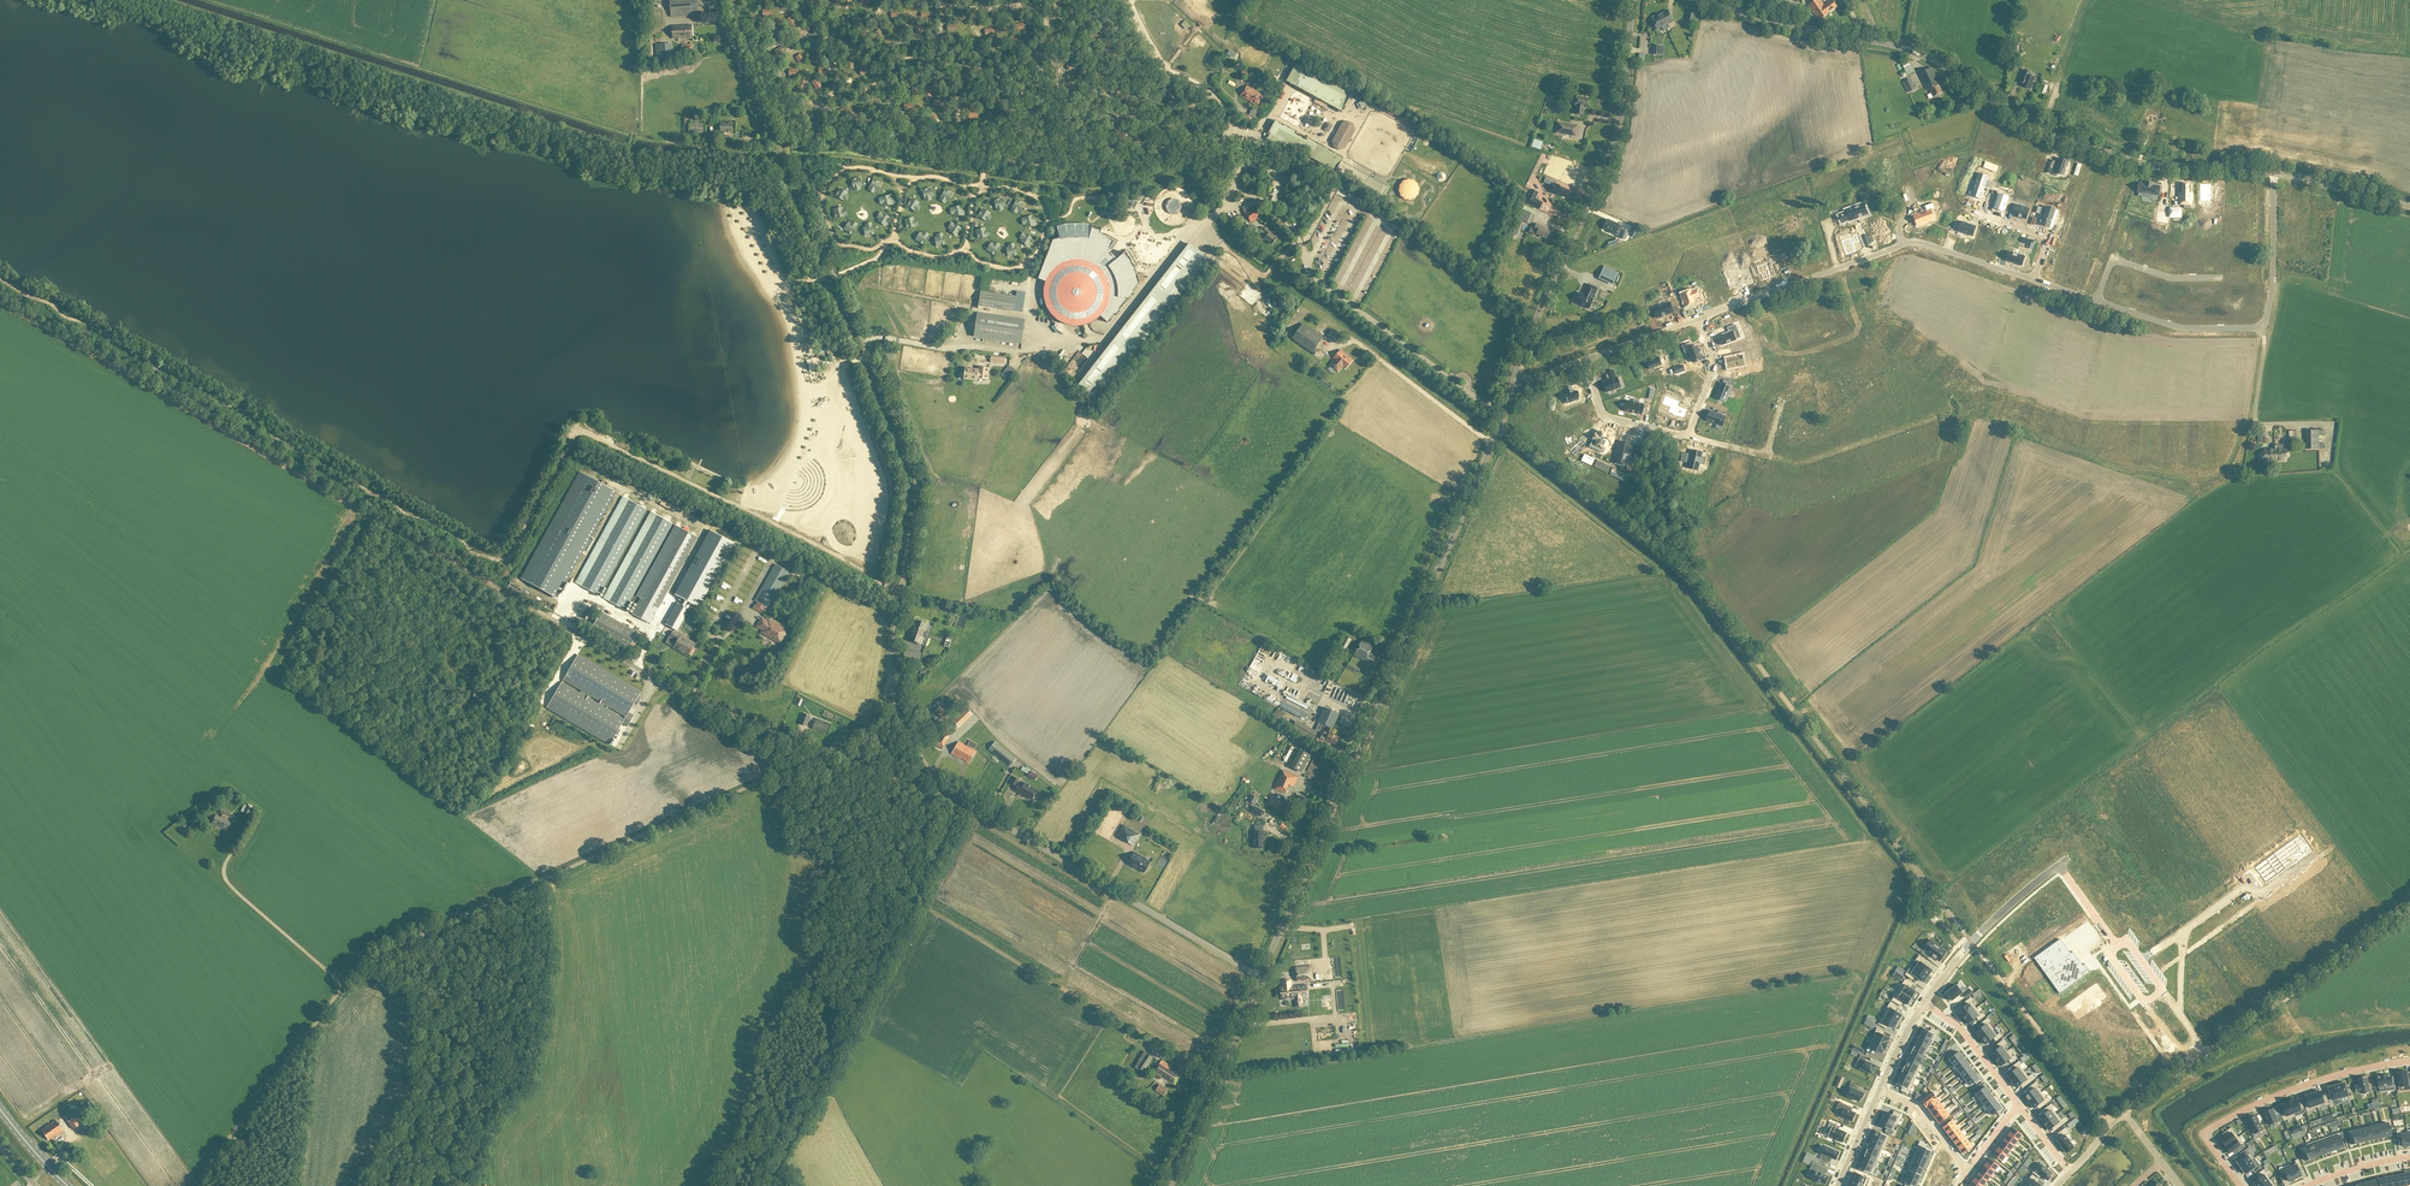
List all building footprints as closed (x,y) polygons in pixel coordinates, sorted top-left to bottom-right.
[(671,17),(698,15),(697,0),(670,2),(671,17)] [(903,8),(909,6),(905,0),(903,0),(900,2),(903,8)] [(914,6),(919,9),(923,2),(918,0),(917,0),(914,6)] [(1036,9),(1039,4),(1032,0),(1029,6),(1036,9)] [(1824,5),(1820,0),(1816,0),(1808,6),(1819,21),(1828,14),(1829,13),(1824,5)] [(1824,5),(1829,13),(1837,7),(1832,0),(1831,0),(1824,5)] [(1667,10),(1659,14),(1667,29),(1670,28),(1668,24),(1673,22),(1667,10)] [(961,22),(966,18),(962,12),(957,16),(961,22)] [(1695,13),(1689,12),(1687,21),(1693,22),(1695,13)] [(1005,19),(1011,22),(1013,15),(1008,13),(1005,19)] [(1664,31),(1667,29),(1659,14),(1658,15),(1657,14),(1653,17),(1652,18),(1651,18),(1657,30),(1662,27),(1664,31)] [(1000,20),(995,15),(991,18),(995,24),(1000,20)] [(786,21),(790,27),(795,23),(790,17),(786,21)] [(1072,28),(1078,25),(1074,18),(1068,21),(1072,28)] [(1083,25),(1088,28),(1091,21),(1086,18),(1083,25)] [(775,19),(772,26),(777,28),(780,22),(775,19)] [(1193,29),(1184,21),(1180,27),(1189,34),(1193,29)] [(908,26),(903,23),(899,30),(904,33),(908,26)] [(919,24),(913,26),(917,33),(922,30),(919,24)] [(692,37),(692,25),(672,27),(673,39),(692,37)] [(866,39),(870,33),(865,29),(861,36),(866,39)] [(883,37),(880,30),(874,33),(878,39),(883,37)] [(963,39),(957,36),(954,43),(960,46),(963,39)] [(1018,42),(1013,36),(1009,40),(1013,46),(1018,42)] [(977,44),(972,38),(968,42),(972,48),(977,44)] [(1001,48),(1003,41),(998,39),(995,45),(1001,48)] [(1069,49),(1074,52),(1078,45),(1072,42),(1069,49)] [(1092,49),(1088,42),(1083,45),(1086,52),(1092,49)] [(669,59),(668,44),(655,45),(656,60),(669,59)] [(782,47),(776,50),(779,56),(785,52),(782,47)] [(814,55),(811,61),(816,64),(819,58),(814,55)] [(805,62),(801,56),(796,59),(800,65),(805,62)] [(1126,59),(1124,65),(1129,68),(1132,61),(1126,59)] [(1068,66),(1072,70),(1077,66),(1074,61),(1068,66)] [(1114,70),(1119,66),(1114,61),(1109,65),(1114,70)] [(1904,66),(1907,74),(1914,72),(1910,63),(1904,66)] [(1352,95),(1297,65),(1287,82),(1342,112),(1352,95)] [(865,68),(859,72),(862,77),(868,72),(865,68)] [(1933,97),(1942,92),(1939,85),(1941,84),(1934,71),(1933,71),(1932,68),(1919,74),(1927,90),(1930,89),(1933,97)] [(1077,75),(1082,79),(1086,72),(1081,69),(1077,75)] [(2030,76),(2031,72),(2025,70),(2020,82),(2023,84),(2022,86),(2031,89),(2035,78),(2030,76)] [(885,80),(888,86),(894,83),(890,77),(885,80)] [(812,82),(816,88),(821,85),(817,79),(812,82)] [(801,80),(798,86),(803,89),(806,82),(801,80)] [(1909,93),(1915,90),(1910,80),(1904,83),(1909,93)] [(1132,82),(1127,86),(1132,92),(1137,88),(1132,82)] [(1122,87),(1117,85),(1114,92),(1120,94),(1122,87)] [(1256,106),(1257,107),(1263,96),(1247,86),(1240,96),(1240,97),(1240,96),(1257,106),(1256,106)] [(928,88),(925,95),(930,97),(933,90),(928,88)] [(920,96),(915,90),(910,94),(915,99),(920,96)] [(1042,100),(1047,95),(1041,90),(1037,94),(1042,100)] [(1169,102),(1174,99),(1172,92),(1166,95),(1169,102)] [(855,99),(850,94),(845,98),(850,103),(855,99)] [(1179,100),(1184,104),(1189,98),(1184,94),(1179,100)] [(2133,98),(2131,102),(2142,106),(2144,100),(2130,95),(2128,99),(2124,98),(2123,100),(2129,103),(2131,97),(2133,98)] [(1576,106),(1575,114),(1583,115),(1584,108),(1587,108),(1589,99),(1576,97),(1575,106),(1576,106)] [(977,102),(981,108),(986,105),(982,99),(977,102)] [(995,99),(991,105),(996,109),(1000,102),(995,99)] [(1364,100),(1358,103),(1362,110),(1367,107),(1364,100)] [(808,106),(802,111),(806,116),(812,111),(808,106)] [(928,115),(932,121),(937,117),(932,112),(928,115)] [(1067,117),(1062,112),(1058,116),(1063,121),(1067,117)] [(917,114),(914,121),(919,122),(920,123),(923,116),(917,114)] [(1253,117),(1245,114),(1242,119),(1250,123),(1253,117)] [(864,119),(869,124),(874,120),(869,115),(864,119)] [(1167,116),(1162,122),(1167,125),(1171,120),(1167,116)] [(1179,127),(1184,125),(1182,118),(1176,120),(1179,127)] [(733,132),(733,123),(721,122),(720,132),(733,132)] [(1115,124),(1109,122),(1107,129),(1112,131),(1115,124)] [(1342,123),(1332,142),(1333,148),(1339,151),(1345,149),(1356,130),(1353,125),(1348,122),(1342,123)] [(980,123),(977,129),(982,132),(986,126),(980,123)] [(996,123),(991,126),(994,133),(1000,130),(996,123)] [(1269,135),(1267,140),(1273,144),(1279,147),(1282,149),(1284,144),(1335,173),(1336,170),(1342,161),(1274,123),(1270,131),(1268,135),(1269,135)] [(1577,126),(1558,123),(1556,133),(1575,136),(1577,126)] [(689,133),(703,134),(703,124),(689,124),(689,133)] [(1102,130),(1097,124),(1092,128),(1097,133),(1102,130)] [(1150,139),(1147,133),(1141,135),(1144,142),(1150,139)] [(2309,137),(2306,151),(2315,154),(2317,147),(2317,146),(2318,142),(2322,143),(2324,136),(2319,135),(2318,140),(2312,138),(2309,137)] [(2331,145),(2328,153),(2334,154),(2337,146),(2331,145)] [(1115,155),(1119,151),(1115,146),(1110,149),(1115,155)] [(1099,148),(1097,155),(1102,157),(1105,150),(1099,148)] [(2039,160),(2047,162),(2050,156),(2046,154),(2047,152),(2042,151),(2043,150),(2041,149),(2041,150),(2039,149),(2038,148),(2038,149),(2033,148),(2030,157),(2035,158),(2035,159),(2039,161),(2039,160)] [(1221,154),(1217,160),(1221,163),(1225,156),(1221,154)] [(2051,165),(2048,173),(2057,176),(2058,173),(2064,175),(2069,162),(2060,159),(2056,167),(2051,165)] [(1989,163),(1986,169),(1992,172),(1995,166),(1989,163)] [(1899,179),(1905,177),(1902,168),(1898,170),(1896,165),(1887,168),(1889,173),(1885,174),(1888,184),(1893,182),(1894,183),(1900,181),(1899,179)] [(1926,169),(1916,173),(1923,192),(1933,188),(1926,169)] [(1977,174),(1972,189),(1975,190),(1973,196),(1981,199),(1988,178),(1977,174)] [(860,187),(862,186),(860,180),(857,181),(856,179),(852,180),(854,191),(860,189),(860,187)] [(1416,179),(1398,183),(1401,197),(1404,196),(1405,200),(1420,196),(1416,179)] [(875,191),(877,192),(880,187),(877,185),(878,183),(874,181),(868,190),(874,193),(875,191)] [(1552,188),(1550,192),(1556,195),(1556,194),(1564,198),(1567,190),(1559,187),(1559,186),(1554,183),(1552,188)] [(2140,183),(2138,193),(2144,194),(2144,197),(2152,199),(2153,195),(2158,196),(2159,187),(2152,185),(2152,184),(2146,183),(2146,184),(2140,183)] [(2179,194),(2179,205),(2191,205),(2191,194),(2190,194),(2190,184),(2180,184),(2180,194),(2179,194)] [(2200,201),(2210,201),(2210,194),(2211,194),(2211,191),(2210,191),(2210,185),(2200,185),(2200,201)] [(2242,198),(2243,198),(2243,194),(2242,194),(2242,188),(2229,188),(2229,198),(2228,198),(2228,201),(2229,201),(2229,206),(2242,206),(2242,198)] [(846,195),(847,193),(842,190),(840,193),(838,192),(836,196),(845,202),(848,196),(846,195)] [(931,197),(933,197),(932,191),(928,192),(927,190),(923,191),(925,201),(931,200),(931,197)] [(1532,190),(1525,203),(1539,210),(1542,203),(1535,199),(1538,193),(1532,190)] [(946,201),(948,202),(951,197),(948,195),(949,193),(945,191),(940,200),(945,203),(946,201)] [(1999,194),(1998,197),(1994,209),(2003,212),(2008,197),(1999,194)] [(1131,207),(1134,201),(1135,199),(1126,195),(1121,205),(1130,209),(1131,207)] [(883,204),(883,207),(890,205),(889,202),(891,201),(890,196),(879,199),(881,205),(883,204)] [(918,205),(919,203),(913,200),(912,203),(910,202),(907,206),(917,212),(920,207),(918,205)] [(1002,208),(1005,207),(1003,201),(1000,202),(999,200),(994,201),(997,212),(1003,210),(1002,208)] [(1018,211),(1020,213),(1023,207),(1020,205),(1021,203),(1017,201),(1011,210),(1016,213),(1018,211)] [(1922,213),(1917,215),(1920,225),(1934,220),(1931,210),(1935,209),(1933,203),(1924,207),(1926,212),(1925,212),(1922,213)] [(1862,216),(1868,214),(1864,204),(1846,211),(1847,213),(1839,216),(1841,223),(1849,220),(1849,221),(1859,218),(1862,217),(1862,216)] [(1251,223),(1264,215),(1258,205),(1245,213),(1251,223)] [(1963,216),(1966,208),(1958,205),(1955,214),(1963,216)] [(2016,205),(2012,215),(2026,220),(2029,210),(2016,205)] [(954,215),(955,217),(961,215),(960,212),(962,211),(961,206),(950,209),(952,215),(954,215)] [(2043,216),(2040,224),(2049,227),(2052,218),(2054,219),(2057,212),(2045,208),(2045,209),(2038,207),(2036,213),(2043,216)] [(843,210),(842,208),(836,210),(837,213),(835,214),(836,218),(846,216),(845,210),(843,210)] [(989,216),(990,214),(985,210),(983,213),(981,212),(978,217),(988,222),(991,217),(989,216)] [(1530,224),(1534,215),(1523,210),(1518,219),(1512,234),(1516,236),(1523,221),(1530,224)] [(879,219),(878,221),(883,225),(885,222),(887,223),(890,218),(880,213),(877,218),(879,219)] [(2159,213),(2158,221),(2167,222),(2167,213),(2159,213)] [(1026,225),(1026,227),(1032,225),(1031,222),(1034,221),(1032,217),(1022,219),(1023,225),(1026,225)] [(2236,227),(2236,217),(2223,217),(2223,227),(2236,227)] [(914,221),(913,218),(907,220),(908,223),(906,224),(907,229),(918,226),(916,220),(914,221)] [(1607,220),(1603,229),(1609,231),(1608,232),(1611,234),(1612,232),(1616,234),(1619,236),(1621,230),(1622,228),(1619,226),(1620,226),(1607,220)] [(851,224),(849,223),(845,228),(848,230),(847,232),(852,234),(857,225),(852,222),(851,224)] [(1972,236),(1975,227),(1961,222),(1958,231),(1972,236)] [(950,230),(949,232),(955,235),(956,232),(958,233),(961,229),(952,223),(948,228),(950,230)] [(866,227),(864,228),(865,234),(869,233),(869,235),(874,234),(871,224),(865,225),(866,227)] [(1133,292),(1139,283),(1137,275),(1135,275),(1133,269),(1135,268),(1126,253),(1116,259),(1107,252),(1114,242),(1104,236),(1100,234),(1102,228),(1092,226),(1084,224),(1066,225),(1056,227),(1060,239),(1053,241),(1038,279),(1045,282),(1045,284),(1044,286),(1044,287),(1044,289),(1044,291),(1043,293),(1043,294),(1044,296),(1044,298),(1044,300),(1044,301),(1045,303),(1045,305),(1046,306),(1047,308),(1048,310),(1049,311),(1050,313),(1051,314),(1052,315),(1053,317),(1054,318),(1056,319),(1057,320),(1058,321),(1060,322),(1061,323),(1063,324),(1065,324),(1066,325),(1068,326),(1070,326),(1071,326),(1073,326),(1075,327),(1076,327),(1078,327),(1080,327),(1081,326),(1083,326),(1084,326),(1086,325),(1088,325),(1089,324),(1091,324),(1092,323),(1094,322),(1095,321),(1097,320),(1098,319),(1099,318),(1100,317),(1107,323),(1119,310),(1119,309),(1127,299),(1128,300),(1134,293),(1133,292)] [(1546,239),(1548,235),(1549,231),(1543,228),(1543,227),(1536,224),(1534,230),(1531,228),(1529,233),(1536,236),(1536,235),(1546,239)] [(1873,227),(1866,230),(1869,239),(1870,241),(1873,240),(1875,245),(1883,242),(1881,237),(1880,234),(1879,230),(1874,231),(1873,227)] [(1263,241),(1265,239),(1272,245),(1277,239),(1270,234),(1272,232),(1266,228),(1265,230),(1263,228),(1257,236),(1263,241)] [(985,231),(985,229),(978,230),(979,234),(977,234),(979,239),(989,236),(988,230),(985,231)] [(1619,236),(1618,237),(1625,241),(1628,234),(1621,230),(1619,236)] [(2002,231),(1999,241),(2005,243),(2008,233),(2002,231)] [(922,234),(920,233),(917,238),(920,240),(919,242),(923,245),(929,235),(923,232),(922,234)] [(1030,243),(1032,239),(1023,233),(1020,239),(1022,240),(1021,242),(1026,245),(1028,242),(1030,243)] [(937,238),(935,239),(936,245),(940,244),(940,246),(945,245),(942,234),(936,236),(937,238)] [(1851,238),(1841,242),(1843,247),(1844,247),(1844,249),(1844,250),(1846,255),(1856,252),(1855,250),(1852,243),(1855,243),(1860,241),(1857,235),(1853,236),(1854,239),(1851,240),(1851,238)] [(1994,243),(1996,239),(1986,236),(1980,252),(1990,256),(1992,249),(1991,249),(1993,243),(1994,243)] [(2026,239),(2024,243),(2028,245),(2027,248),(2032,250),(2034,242),(2026,239)] [(2147,240),(2144,248),(2150,250),(2147,260),(2157,263),(2162,248),(2152,245),(2150,245),(2151,241),(2147,240)] [(993,244),(991,243),(988,249),(991,251),(990,252),(994,255),(1000,246),(995,242),(993,244)] [(1009,248),(1006,249),(1008,255),(1011,254),(1012,256),(1017,255),(1014,244),(1008,246),(1009,248)] [(1100,403),(1211,260),(1192,245),(1081,388),(1100,403)] [(2197,248),(2197,255),(2202,255),(2202,269),(2212,269),(2212,253),(2206,253),(2206,248),(2197,248)] [(2008,252),(2006,261),(2019,265),(2022,256),(2008,252)] [(1770,262),(1756,267),(1759,274),(1761,274),(1763,280),(1767,279),(1768,278),(1773,277),(1772,275),(1773,275),(1772,275),(1771,273),(1772,273),(1772,272),(1771,273),(1771,272),(1770,270),(1773,269),(1772,264),(1775,263),(1773,255),(1768,256),(1769,258),(1770,262)] [(1742,287),(1753,282),(1749,270),(1744,272),(1746,277),(1744,278),(1744,277),(1737,279),(1733,266),(1726,268),(1734,288),(1737,287),(1737,289),(1742,288),(1742,287)] [(1618,273),(1604,267),(1599,278),(1613,284),(1618,273)] [(1714,282),(1704,286),(1709,300),(1719,296),(1717,291),(1726,288),(1723,280),(1714,283),(1714,282)] [(1588,285),(1583,295),(1579,293),(1575,303),(1588,309),(1593,300),(1592,299),(1597,289),(1588,285)] [(1691,291),(1682,294),(1683,298),(1684,303),(1685,303),(1686,307),(1695,304),(1693,299),(1695,298),(1695,299),(1700,297),(1697,290),(1691,292),(1691,291)] [(1016,297),(981,291),(978,306),(1014,311),(1016,297)] [(1017,292),(1017,293),(1016,295),(1016,297),(1014,311),(1022,313),(1025,293),(1017,292)] [(1669,303),(1653,309),(1657,319),(1673,313),(1669,303)] [(977,313),(974,337),(1022,344),(1025,320),(977,313)] [(1901,315),(1892,326),(1896,330),(1905,318),(1901,315)] [(1873,327),(1870,331),(1879,338),(1882,333),(1882,334),(1883,333),(1884,331),(1884,332),(1884,331),(1888,326),(1879,320),(1873,327)] [(1318,351),(1315,349),(1322,339),(1302,324),(1292,339),(1312,353),(1315,355),(1318,351)] [(1733,332),(1738,330),(1736,325),(1727,328),(1729,333),(1723,335),(1724,337),(1719,339),(1722,346),(1736,340),(1733,332)] [(1338,343),(1342,338),(1332,330),(1328,336),(1338,343)] [(1920,333),(1914,340),(1919,344),(1925,337),(1920,333)] [(1897,340),(1891,347),(1901,355),(1903,352),(1907,354),(1913,346),(1907,341),(1904,345),(1897,340)] [(1702,360),(1700,355),(1701,355),(1700,355),(1699,353),(1700,352),(1699,352),(1697,347),(1693,348),(1691,343),(1682,346),(1685,354),(1690,352),(1694,363),(1702,360)] [(1844,353),(1840,356),(1846,365),(1853,360),(1855,361),(1862,356),(1856,349),(1853,351),(1851,348),(1846,351),(1843,353),(1844,353)] [(1330,364),(1335,369),(1339,372),(1343,367),(1346,369),(1353,361),(1340,350),(1333,359),(1334,359),(1330,364)] [(1917,355),(1911,363),(1922,372),(1926,367),(1929,369),(1934,364),(1930,361),(1928,364),(1917,355)] [(1659,357),(1646,361),(1649,370),(1662,365),(1661,364),(1665,362),(1663,356),(1659,358),(1659,357)] [(1742,356),(1726,359),(1728,369),(1744,366),(1744,365),(1743,365),(1742,361),(1743,361),(1742,356)] [(1811,362),(1801,375),(1808,381),(1816,372),(1819,374),(1825,366),(1822,363),(1818,368),(1811,362)] [(1685,371),(1683,365),(1674,369),(1676,375),(1685,371)] [(1003,375),(1010,380),(1016,371),(1010,366),(1003,375)] [(977,379),(987,380),(988,368),(978,367),(978,370),(965,369),(963,379),(977,381),(977,379)] [(1938,377),(1934,381),(1944,389),(1950,382),(1940,374),(1943,371),(1940,368),(1935,374),(1938,377)] [(1607,381),(1603,383),(1606,393),(1620,388),(1617,378),(1615,378),(1613,371),(1605,374),(1607,381)] [(1681,390),(1680,393),(1685,395),(1686,392),(1692,394),(1697,382),(1689,379),(1684,391),(1681,390)] [(1717,393),(1715,398),(1726,402),(1731,387),(1728,386),(1730,383),(1724,380),(1723,384),(1721,383),(1717,393)] [(1566,396),(1562,397),(1565,405),(1579,400),(1578,397),(1579,397),(1577,391),(1573,393),(1571,387),(1564,390),(1566,396)] [(1799,392),(1796,401),(1814,407),(1817,398),(1799,392)] [(1683,418),(1687,410),(1678,406),(1679,402),(1665,396),(1662,404),(1670,408),(1668,412),(1672,414),(1678,417),(1678,416),(1683,418)] [(1831,396),(1828,402),(1832,404),(1838,398),(1831,396)] [(2006,399),(2001,412),(2011,415),(2016,400),(2010,398),(2009,400),(2006,399)] [(1628,401),(1625,411),(1641,415),(1642,412),(1647,414),(1649,405),(1644,404),(1643,405),(1639,404),(1639,401),(1634,400),(1633,402),(1628,401)] [(1911,406),(1890,413),(1893,423),(1901,420),(1901,419),(1919,413),(1919,414),(1920,414),(1917,406),(1917,407),(1912,409),(1911,406)] [(2026,410),(2022,420),(2041,427),(2043,422),(2049,425),(2051,420),(2043,417),(2044,413),(2038,411),(2037,414),(2026,410)] [(1710,412),(1707,421),(1709,421),(1709,422),(1717,425),(1717,424),(1720,426),(1723,417),(1722,416),(1724,413),(1718,411),(1717,414),(1710,412)] [(1799,419),(1797,424),(1807,428),(1809,422),(1799,419)] [(2061,424),(2057,433),(2065,436),(2067,437),(2072,439),(2075,432),(2075,430),(2077,431),(2079,428),(2081,429),(2082,426),(2077,424),(2075,429),(2074,430),(2073,429),(2073,428),(2071,428),(2072,426),(2071,426),(2063,423),(2062,424),(2061,424)] [(1781,441),(1779,447),(1790,450),(1794,437),(1792,436),(1793,431),(1795,432),(1797,427),(1790,425),(1788,430),(1788,431),(1786,431),(1784,431),(1783,433),(1783,434),(1782,434),(1783,434),(1782,436),(1781,436),(1782,437),(1782,438),(1781,438),(1781,440),(1780,440),(1781,441)] [(2086,444),(2094,447),(2097,440),(2101,442),(2105,432),(2096,429),(2094,433),(2091,432),(2086,444)] [(1844,430),(1830,435),(1833,443),(1847,438),(1844,430)] [(2307,432),(2307,449),(2319,449),(2318,431),(2307,432)] [(1593,440),(1589,447),(1595,450),(1597,446),(1605,449),(1605,450),(1608,445),(1610,446),(1613,439),(1605,435),(1605,434),(1601,432),(1599,435),(1595,433),(1592,440),(1593,440)] [(1921,439),(1916,441),(1920,452),(1927,449),(1927,451),(1936,448),(1931,433),(1922,436),(1923,439),(1921,440),(1921,439)] [(1996,434),(1992,443),(2006,449),(2007,446),(2013,448),(2015,443),(2009,441),(2010,439),(1996,434)] [(2134,440),(2134,455),(2144,455),(2144,441),(2149,441),(2149,434),(2141,434),(2141,440),(2134,440)] [(1580,441),(1569,450),(1570,452),(1572,455),(1574,456),(1585,447),(1585,445),(1582,442),(1580,441)] [(2186,444),(2186,459),(2195,459),(2195,448),(2200,448),(2200,441),(2195,441),(2195,444),(2186,444)] [(2213,443),(2213,457),(2220,457),(2220,453),(2223,453),(2223,441),(2218,441),(2213,441),(2213,443)] [(1617,456),(1616,464),(1627,466),(1628,460),(1631,461),(1632,457),(1629,456),(1630,451),(1634,452),(1633,456),(1633,458),(1638,459),(1638,457),(1641,448),(1632,446),(1632,444),(1621,442),(1618,452),(1619,452),(1618,456),(1617,456)] [(2111,442),(2111,451),(2125,452),(2125,442),(2111,442)] [(1902,443),(1888,448),(1891,457),(1899,454),(1901,458),(1910,455),(1906,444),(1903,445),(1902,443)] [(2022,443),(2018,453),(2022,454),(2021,459),(2027,462),(2029,457),(2033,458),(2036,449),(2031,447),(2031,446),(2028,445),(2028,446),(2022,443)] [(2158,446),(2158,456),(2175,456),(2175,446),(2158,446)] [(2285,448),(2275,449),(2264,450),(2264,453),(2263,453),(2262,453),(2262,454),(2261,454),(2261,455),(2261,456),(2261,457),(2261,458),(2262,459),(2263,459),(2264,460),(2265,460),(2265,463),(2286,461),(2285,448)] [(1689,464),(1688,468),(1695,470),(1698,471),(1699,468),(1700,464),(1702,457),(1702,453),(1693,451),(1692,455),(1689,464)] [(2042,459),(2039,466),(2050,470),(2052,465),(2051,465),(2054,456),(2045,452),(2043,459),(2042,459)] [(1860,458),(1854,459),(1858,469),(1863,467),(1864,470),(1869,468),(1868,465),(1875,463),(1877,468),(1877,470),(1883,468),(1881,460),(1878,461),(1876,457),(1871,459),(1869,454),(1864,456),(1860,457),(1860,458)] [(2065,465),(2062,473),(2067,475),(2067,477),(2077,480),(2082,466),(2072,463),(2070,467),(2065,465)] [(1842,464),(1825,470),(1828,479),(1847,473),(1849,477),(1853,476),(1850,466),(1843,468),(1842,464)] [(2030,465),(2026,475),(2031,477),(2035,467),(2030,465)] [(1765,480),(1764,483),(1773,485),(1772,489),(1780,491),(1783,478),(1775,476),(1777,471),(1768,469),(1766,476),(1765,476),(1764,480),(1765,480)] [(2089,471),(2086,480),(2091,482),(2088,488),(2102,493),(2105,486),(2099,484),(2102,476),(2098,474),(2099,473),(2093,470),(2092,472),(2089,471)] [(522,579),(557,598),(565,582),(569,584),(572,579),(568,577),(615,492),(580,473),(522,579)] [(1800,478),(1795,480),(1798,488),(1804,486),(1805,489),(1812,486),(1815,494),(1824,491),(1821,481),(1816,482),(1813,474),(1807,476),(1806,473),(1799,476),(1800,478)] [(2117,481),(2116,486),(2118,486),(2117,492),(2127,492),(2127,489),(2132,489),(2133,482),(2128,482),(2128,476),(2119,476),(2118,481),(2117,481)] [(2141,477),(2140,488),(2157,490),(2157,485),(2162,486),(2162,481),(2150,480),(2150,478),(2146,478),(2146,477),(2143,477),(2143,478),(2141,477)] [(1854,479),(1844,482),(1846,489),(1857,486),(1854,479)] [(2172,480),(2171,490),(2187,491),(2187,481),(2172,480)] [(2197,488),(2196,501),(2206,502),(2207,496),(2212,496),(2213,483),(2203,482),(2202,488),(2197,488)] [(1816,499),(1814,492),(1787,501),(1789,508),(1816,499)] [(598,595),(646,510),(627,499),(579,585),(598,595)] [(671,524),(654,514),(607,600),(624,610),(671,524)] [(649,624),(657,608),(696,538),(679,528),(640,598),(631,614),(649,624)] [(709,531),(674,595),(679,597),(678,600),(682,603),(684,600),(698,607),(733,544),(709,531)] [(769,608),(789,572),(776,565),(755,600),(769,608)] [(765,615),(769,608),(758,602),(755,609),(765,615)] [(677,603),(664,624),(678,632),(690,610),(677,603)] [(637,633),(600,613),(592,629),(628,649),(637,633)] [(780,644),(787,631),(769,620),(768,621),(762,618),(757,627),(763,630),(761,633),(780,644)] [(927,624),(916,620),(909,641),(913,642),(916,643),(915,643),(920,645),(923,637),(921,637),(924,631),(925,631),(927,624)] [(677,641),(673,648),(676,650),(687,656),(692,648),(694,644),(683,638),(680,636),(672,631),(669,637),(670,637),(677,641)] [(1351,640),(1345,636),(1337,652),(1342,655),(1351,640)] [(1354,655),(1366,662),(1371,654),(1369,654),(1373,647),(1362,641),(1354,655)] [(903,658),(913,659),(920,660),(921,653),(914,652),(904,651),(903,658)] [(1371,653),(1371,654),(1366,662),(1366,664),(1371,667),(1377,656),(1371,653)] [(562,683),(547,707),(609,744),(621,724),(627,727),(629,723),(631,720),(633,716),(628,713),(633,704),(637,698),(640,693),(583,659),(578,655),(563,680),(581,691),(591,697),(597,701),(608,707),(625,717),(624,720),(607,710),(596,703),(590,700),(580,693),(562,683)] [(1356,667),(1348,663),(1346,667),(1353,671),(1356,667)] [(941,707),(936,712),(944,720),(949,715),(941,707)] [(1339,714),(1324,708),(1318,722),(1332,729),(1339,714)] [(807,727),(811,716),(803,714),(799,724),(807,727)] [(958,727),(965,721),(959,714),(952,720),(958,727)] [(826,734),(829,727),(830,724),(824,722),(816,719),(815,722),(812,729),(826,734)] [(931,743),(941,750),(951,733),(941,727),(931,743)] [(1335,745),(1339,737),(1329,733),(1329,734),(1324,732),(1322,736),(1327,738),(1326,740),(1335,745)] [(1310,733),(1306,739),(1312,742),(1315,736),(1310,733)] [(969,763),(975,752),(959,742),(952,753),(969,763)] [(1010,767),(1016,759),(995,742),(989,750),(1010,767)] [(1299,749),(1290,767),(1298,771),(1307,754),(1299,749)] [(2118,769),(2124,776),(2131,770),(2124,763),(2118,769)] [(2118,769),(2112,775),(2119,782),(2124,776),(2118,769)] [(1283,771),(1275,789),(1284,794),(1288,785),(1292,775),(1283,771)] [(2113,788),(2119,782),(2112,775),(2106,781),(2113,788)] [(2107,794),(2113,788),(2106,781),(2100,787),(2107,794)] [(1018,785),(1015,791),(1019,794),(1019,793),(1032,800),(1032,799),(1033,800),(1034,800),(1036,796),(1035,795),(1034,795),(1037,790),(1024,783),(1022,787),(1018,785)] [(2107,794),(2100,787),(2097,790),(2104,797),(2107,794)] [(2104,797),(2097,790),(2094,794),(2101,800),(2104,797)] [(1305,809),(1309,800),(1298,796),(1296,801),(1292,799),(1290,803),(1305,809)] [(2098,806),(2094,802),(2096,799),(2092,796),(2086,802),(2094,810),(2098,806)] [(1235,799),(1227,810),(1230,812),(1237,801),(1235,799)] [(248,816),(252,808),(247,806),(244,814),(248,816)] [(1260,817),(1263,812),(1254,807),(1251,812),(1260,817)] [(229,817),(231,812),(222,808),(220,813),(223,815),(221,818),(216,815),(212,823),(227,830),(231,822),(227,820),(228,817),(229,817)] [(2105,820),(2108,818),(2103,810),(2099,812),(2105,820)] [(2096,815),(2101,823),(2105,820),(2099,812),(2096,815)] [(2094,827),(2101,823),(2096,815),(2089,819),(2094,827)] [(2094,827),(2089,819),(2082,824),(2087,832),(2094,827)] [(1286,832),(1288,829),(1283,824),(1280,826),(1286,832)] [(2087,832),(2082,824),(2075,828),(2080,836),(2087,832)] [(1131,837),(1136,840),(1139,835),(1123,826),(1117,837),(1122,839),(1125,834),(1131,837)] [(2080,836),(2075,828),(2067,833),(2072,841),(2080,836)] [(2043,830),(2038,837),(2045,842),(2050,836),(2043,830)] [(1263,832),(1254,832),(1254,849),(1263,849),(1263,832)] [(2294,840),(2255,868),(2266,884),(2305,855),(2308,853),(2306,850),(2309,848),(2303,839),(2301,840),(2299,836),(2294,840)] [(2032,843),(2040,849),(2045,842),(2038,837),(2032,843)] [(2032,843),(2027,850),(2035,856),(2040,849),(2032,843)] [(2004,859),(2007,856),(2011,861),(2015,858),(2008,849),(2001,854),(2004,859)] [(2030,862),(2035,856),(2027,850),(2022,857),(2030,862)] [(1137,869),(1144,873),(1150,863),(1145,860),(1146,859),(1134,853),(1127,865),(1134,869),(1134,868),(1137,869)] [(1999,856),(1992,862),(1998,869),(2005,864),(1999,856)] [(2020,860),(2027,866),(2030,862),(2022,857),(2020,860)] [(2017,863),(2024,869),(2027,866),(2020,860),(2017,863)] [(1991,874),(1998,869),(1992,862),(1985,867),(1991,874)] [(2022,873),(2024,869),(2017,863),(2014,867),(2022,873)] [(1991,874),(1985,867),(1979,872),(1985,880),(1991,874)] [(1979,872),(1972,878),(1978,885),(1985,880),(1979,872)] [(1975,888),(1978,885),(1972,878),(1969,880),(1975,888)] [(1972,891),(1975,888),(1969,880),(1966,883),(1972,891)] [(2034,958),(2044,973),(2060,994),(2091,972),(2090,971),(2085,964),(2083,966),(2073,952),(2071,954),(2060,939),(2034,958)] [(1932,942),(1925,950),(1927,951),(1933,956),(1932,957),(1935,959),(1936,958),(1939,961),(1946,953),(1943,950),(1939,947),(1933,943),(1932,942)] [(1917,963),(1915,967),(1928,977),(1932,971),(1924,965),(1927,961),(1919,955),(1915,961),(1917,963)] [(1300,981),(1311,981),(1310,966),(1296,967),(1297,982),(1300,981)] [(1924,982),(1928,977),(1915,967),(1912,971),(1909,969),(1905,975),(1912,980),(1915,976),(1924,982)] [(1905,979),(1898,990),(1912,999),(1913,997),(1914,998),(1916,994),(1915,993),(1916,992),(1914,991),(1910,988),(1913,984),(1905,979)] [(1284,987),(1280,987),(1281,995),(1281,999),(1282,1000),(1295,999),(1293,986),(1291,986),(1290,981),(1284,982),(1284,987)] [(1306,985),(1293,986),(1295,999),(1295,1005),(1296,1007),(1298,1008),(1300,1007),(1301,1007),(1302,1005),(1302,1002),(1301,998),(1307,997),(1306,985)] [(1956,985),(1946,993),(1952,1001),(1962,993),(1965,998),(1972,993),(1969,989),(1967,991),(1964,987),(1960,990),(1956,985)] [(1321,1007),(1320,989),(1307,989),(1308,1004),(1315,1004),(1315,1007),(1321,1007)] [(1898,990),(1891,1001),(1901,1006),(1903,1002),(1907,1005),(1908,1005),(1909,1004),(1910,1005),(1912,1001),(1911,1000),(1912,999),(1898,990)] [(1963,1018),(1976,1008),(1971,1002),(1973,1001),(1971,998),(1964,1002),(1967,1005),(1959,1012),(1963,1018)] [(1890,1003),(1884,1014),(1898,1022),(1898,1021),(1899,1021),(1902,1017),(1901,1016),(1901,1015),(1896,1012),(1898,1008),(1890,1003)] [(1976,1008),(1963,1018),(1965,1021),(1966,1021),(1968,1024),(1976,1018),(1979,1021),(1985,1016),(1982,1013),(1981,1014),(1976,1008)] [(1884,1014),(1878,1024),(1886,1029),(1888,1025),(1894,1029),(1894,1027),(1895,1028),(1898,1023),(1897,1023),(1898,1022),(1884,1014)] [(1980,1038),(1993,1029),(1988,1023),(1990,1022),(1988,1018),(1982,1023),(1984,1026),(1976,1032),(1978,1035),(1977,1036),(1979,1039),(1980,1038)] [(1872,1039),(1886,1046),(1888,1042),(1890,1039),(1889,1038),(1883,1035),(1884,1032),(1877,1028),(1872,1039)] [(1923,1029),(1920,1035),(1934,1042),(1938,1032),(1932,1029),(1930,1032),(1923,1029)] [(1993,1029),(1980,1038),(1985,1045),(1993,1038),(1996,1042),(2002,1037),(1999,1034),(1996,1036),(1992,1030),(1993,1029)] [(1934,1042),(1920,1035),(1917,1041),(1929,1047),(1928,1046),(1931,1041),(1934,1042)] [(2019,1043),(2014,1036),(2010,1039),(2015,1046),(2019,1043)] [(1884,1050),(1886,1046),(1872,1039),(1866,1051),(1873,1054),(1875,1050),(1882,1054),(1884,1050)] [(1996,1061),(2008,1051),(2007,1052),(2003,1046),(2005,1044),(2003,1040),(1997,1045),(1999,1048),(1991,1054),(1994,1058),(1993,1058),(1996,1061)] [(1926,1053),(1929,1047),(1917,1041),(1914,1047),(1926,1053)] [(1926,1053),(1914,1047),(1911,1053),(1922,1059),(1925,1053),(1926,1054),(1926,1053)] [(2008,1051),(1996,1061),(1998,1063),(2000,1067),(2008,1060),(2011,1064),(2017,1059),(2014,1055),(2013,1057),(2008,1051)] [(1153,1058),(1144,1052),(1135,1068),(1143,1073),(1153,1058)] [(1949,1054),(1946,1056),(1949,1059),(1953,1065),(1963,1057),(1959,1052),(1952,1057),(1949,1054)] [(1908,1060),(1922,1066),(1919,1065),(1922,1059),(1911,1053),(1911,1054),(1908,1060)] [(1860,1055),(1857,1062),(1861,1064),(1859,1068),(1872,1074),(1874,1071),(1875,1071),(1877,1067),(1865,1061),(1867,1058),(1860,1055)] [(1957,1070),(1967,1063),(1963,1057),(1953,1065),(1957,1070)] [(1922,1066),(1908,1060),(1905,1065),(1905,1066),(1919,1072),(1922,1066)] [(1162,1077),(1172,1084),(1178,1074),(1169,1068),(1170,1066),(1162,1061),(1154,1072),(1156,1073),(1154,1076),(1159,1080),(1161,1077),(1162,1077)] [(2015,1069),(2007,1075),(2012,1082),(2024,1072),(2020,1066),(2021,1065),(2019,1062),(2013,1066),(2015,1069)] [(1971,1068),(1967,1063),(1957,1070),(1961,1075),(1971,1068)] [(1919,1072),(1905,1066),(1902,1072),(1915,1078),(1919,1072)] [(1971,1068),(1961,1075),(1965,1080),(1975,1073),(1971,1068)] [(2406,1071),(2397,1072),(2399,1087),(2406,1086),(2406,1091),(2409,1090),(2409,1079),(2407,1079),(2406,1073),(2406,1071)] [(1902,1072),(1899,1078),(1912,1085),(1915,1078),(1902,1072)] [(2024,1072),(2012,1082),(2017,1088),(2020,1085),(2025,1082),(2027,1085),(2035,1078),(2032,1074),(2028,1077),(2024,1072)] [(1975,1073),(1965,1080),(1969,1086),(1979,1078),(1975,1073)] [(2377,1078),(2376,1078),(2376,1083),(2377,1083),(2378,1088),(2379,1087),(2389,1086),(2390,1091),(2395,1090),(2394,1082),(2391,1082),(2390,1075),(2386,1075),(2385,1075),(2381,1076),(2376,1077),(2377,1078)] [(1908,1094),(1912,1085),(1899,1078),(1896,1084),(1902,1088),(1901,1091),(1908,1094)] [(2361,1092),(2362,1094),(2370,1092),(2367,1078),(2358,1080),(2360,1085),(2356,1086),(2358,1093),(2361,1092)] [(2027,1093),(2024,1096),(2029,1102),(2041,1093),(2037,1087),(2038,1085),(2036,1082),(2030,1087),(2032,1090),(2027,1093)] [(1856,1100),(1859,1102),(1861,1098),(1862,1099),(1864,1094),(1855,1090),(1857,1086),(1851,1083),(1849,1087),(1851,1088),(1847,1097),(1852,1099),(1852,1100),(1855,1101),(1856,1100)] [(2344,1083),(2336,1085),(2340,1100),(2341,1103),(2349,1101),(2353,1100),(2350,1089),(2346,1090),(2345,1086),(2344,1083)] [(1163,1096),(1167,1090),(1160,1085),(1156,1091),(1163,1096)] [(2333,1105),(2333,1102),(2340,1100),(2336,1085),(2328,1088),(2330,1095),(2326,1096),(2329,1105),(2329,1106),(2333,1105)] [(1980,1100),(1990,1092),(1985,1087),(1976,1094),(1980,1100)] [(2314,1094),(2312,1094),(2317,1108),(2324,1106),(2324,1107),(2329,1105),(2326,1096),(2322,1098),(2320,1091),(2319,1092),(2318,1091),(2313,1092),(2314,1094)] [(1984,1105),(1993,1098),(1990,1092),(1980,1100),(1984,1105)] [(1933,1093),(1922,1101),(1926,1107),(1937,1098),(1933,1093)] [(2041,1093),(2029,1102),(2034,1108),(2037,1106),(2042,1102),(2044,1105),(2050,1101),(2048,1097),(2046,1099),(2041,1093)] [(2310,1110),(2317,1108),(2312,1094),(2311,1094),(2311,1093),(2306,1095),(2306,1096),(2305,1097),(2307,1103),(2304,1104),(2307,1113),(2311,1111),(2310,1110)] [(2067,1106),(2062,1099),(2059,1096),(2056,1099),(2058,1102),(2064,1109),(2067,1106)] [(1937,1098),(1926,1107),(1927,1107),(1931,1112),(1940,1105),(1936,1099),(1937,1099),(1937,1098)] [(1993,1098),(1984,1105),(1988,1110),(1997,1103),(1993,1098)] [(2293,1101),(2292,1100),(2288,1101),(2295,1117),(2305,1113),(2302,1104),(2299,1105),(2296,1099),(2293,1101)] [(2285,1104),(2281,1105),(2284,1111),(2281,1113),(2284,1121),(2295,1117),(2288,1101),(2284,1103),(2285,1104)] [(1842,1112),(1840,1117),(1852,1122),(1855,1115),(1849,1112),(1851,1107),(1839,1102),(1836,1110),(1842,1112)] [(1997,1103),(1988,1110),(1992,1116),(2002,1108),(1997,1103)] [(2043,1115),(2039,1118),(2042,1121),(2044,1124),(2057,1115),(2052,1109),(2054,1107),(2051,1104),(2045,1109),(2047,1112),(2043,1115)] [(1940,1105),(1931,1112),(1935,1118),(1946,1109),(1945,1109),(1944,1110),(1940,1105)] [(1946,1109),(1935,1118),(1939,1123),(1950,1115),(1946,1109)] [(2268,1125),(2277,1121),(2278,1123),(2282,1121),(2279,1114),(2275,1116),(2272,1109),(2268,1111),(2268,1110),(2264,1111),(2264,1112),(2263,1113),(2268,1125)] [(1882,1119),(1897,1125),(1901,1115),(1894,1112),(1892,1115),(1885,1112),(1882,1119)] [(73,1129),(84,1121),(79,1114),(68,1122),(73,1129)] [(2057,1115),(2044,1124),(2046,1127),(2049,1131),(2052,1128),(2057,1124),(2059,1127),(2068,1121),(2065,1118),(2061,1121),(2057,1115)] [(2260,1126),(2255,1116),(2247,1120),(2254,1134),(2259,1132),(2260,1134),(2266,1131),(2263,1125),(2260,1126)] [(1897,1125),(1882,1119),(1879,1126),(1887,1129),(1885,1132),(1892,1135),(1894,1132),(1891,1130),(1894,1124),(1896,1125),(1897,1125)] [(1943,1128),(1947,1133),(1957,1126),(1953,1120),(1943,1128)] [(48,1141),(62,1131),(55,1121),(41,1130),(48,1141)] [(1832,1128),(1828,1137),(1843,1143),(1847,1134),(1836,1129),(1837,1125),(1830,1122),(1829,1126),(1832,1128)] [(1912,1136),(1916,1127),(1915,1127),(1912,1123),(1908,1134),(1912,1136)] [(2389,1123),(2382,1125),(2384,1137),(2391,1135),(2389,1123)] [(2382,1125),(2375,1126),(2378,1138),(2384,1137),(2382,1125)] [(1961,1131),(1957,1126),(1947,1133),(1951,1138),(1961,1131)] [(2375,1126),(2368,1128),(2371,1140),(2378,1138),(2375,1126)] [(2066,1128),(2057,1135),(2060,1139),(2058,1140),(2057,1141),(2060,1146),(2062,1149),(2063,1149),(2066,1153),(2074,1148),(2065,1136),(2069,1132),(2066,1128)] [(2225,1147),(2238,1137),(2231,1128),(2223,1133),(2226,1137),(2221,1141),(2221,1142),(2224,1147),(2225,1146),(2225,1147)] [(2368,1128),(2362,1129),(2364,1141),(2371,1140),(2368,1128)] [(90,1129),(79,1137),(83,1143),(95,1135),(90,1129)] [(2013,1129),(2009,1134),(2018,1140),(2022,1135),(2013,1129)] [(2362,1129),(2355,1131),(2358,1143),(2364,1141),(2362,1129)] [(2400,1130),(2396,1131),(2397,1138),(2401,1137),(2402,1147),(2409,1146),(2407,1131),(2407,1132),(2400,1133),(2400,1130)] [(1875,1131),(1873,1137),(1886,1143),(1889,1137),(1875,1131)] [(1955,1144),(1965,1136),(1961,1131),(1951,1138),(1955,1144)] [(2355,1131),(2348,1133),(2351,1145),(2358,1143),(2355,1131)] [(2339,1133),(2332,1136),(2337,1149),(2344,1147),(2339,1133)] [(2009,1134),(2005,1139),(2014,1146),(2018,1140),(2009,1134)] [(1965,1136),(1955,1144),(1959,1149),(1968,1141),(1965,1136)] [(2332,1136),(2326,1138),(2331,1151),(2337,1149),(2332,1136)] [(1873,1137),(1870,1144),(1884,1150),(1886,1143),(1873,1137)] [(2245,1147),(2238,1137),(2225,1147),(2226,1148),(2225,1149),(2228,1153),(2229,1152),(2230,1153),(2235,1149),(2238,1153),(2245,1147)] [(2324,1154),(2331,1151),(2326,1138),(2320,1140),(2324,1154)] [(2005,1139),(2001,1144),(2010,1151),(2014,1146),(2005,1139)] [(2313,1142),(2318,1156),(2324,1154),(2320,1140),(2313,1142)] [(1963,1154),(1973,1147),(1968,1141),(1959,1149),(1963,1154)] [(1920,1142),(1915,1152),(1929,1158),(1932,1151),(1925,1148),(1927,1145),(1920,1142)] [(2307,1145),(2311,1158),(2318,1156),(2313,1142),(2307,1145)] [(91,1148),(88,1150),(92,1156),(102,1149),(98,1144),(92,1148),(91,1148)] [(1867,1149),(1867,1150),(1880,1155),(1882,1149),(1884,1150),(1870,1144),(1867,1150),(1867,1149)] [(2001,1144),(1997,1149),(2006,1156),(2010,1151),(2001,1144)] [(2300,1149),(2305,1161),(2311,1158),(2307,1145),(2306,1145),(2307,1146),(2300,1149)] [(1820,1159),(1828,1163),(1830,1158),(1836,1160),(1839,1152),(1825,1146),(1820,1159)] [(1997,1149),(1993,1155),(2002,1161),(2006,1156),(1997,1149)] [(2242,1158),(2236,1162),(2237,1163),(2237,1164),(2239,1167),(2240,1167),(2241,1168),(2254,1158),(2247,1149),(2240,1154),(2242,1158)] [(1867,1150),(1864,1156),(1877,1162),(1880,1155),(1867,1150)] [(1915,1152),(1913,1158),(1927,1164),(1929,1158),(1915,1152)] [(1864,1156),(1862,1162),(1875,1168),(1876,1168),(1874,1168),(1877,1162),(1864,1156)] [(1913,1158),(1910,1164),(1924,1170),(1927,1164),(1913,1158)] [(2241,1168),(2242,1169),(2241,1170),(2244,1174),(2245,1173),(2246,1174),(2252,1170),(2254,1173),(2262,1168),(2254,1158),(2241,1168)] [(1990,1159),(1986,1165),(1994,1171),(1998,1166),(1990,1159)] [(2289,1165),(2295,1179),(2302,1176),(2298,1168),(2301,1166),(2298,1159),(2295,1161),(2296,1164),(2290,1166),(2289,1165)] [(1862,1162),(1859,1169),(1873,1175),(1875,1168),(1862,1162)] [(1813,1163),(1810,1169),(1816,1172),(1813,1179),(1816,1180),(1816,1182),(1820,1184),(1820,1182),(1825,1184),(1828,1177),(1824,1175),(1824,1173),(1821,1172),(1823,1167),(1813,1163)] [(2040,1163),(2032,1173),(2039,1178),(2042,1176),(2048,1181),(2051,1177),(2050,1176),(2052,1173),(2040,1163)] [(1910,1164),(1908,1170),(1921,1176),(1924,1170),(1910,1164)] [(1986,1165),(1982,1170),(1990,1176),(1994,1171),(1986,1165)] [(2282,1167),(2279,1168),(2282,1175),(2285,1173),(2289,1182),(2295,1179),(2289,1165),(2283,1168),(2282,1167)] [(2253,1182),(2254,1184),(2254,1185),(2261,1185),(2269,1180),(2265,1174),(2266,1173),(2263,1169),(2255,1175),(2258,1179),(2253,1182)] [(1908,1170),(1907,1170),(1910,1171),(1908,1177),(1919,1182),(1921,1176),(1908,1170)] [(1982,1170),(1978,1175),(1986,1181),(1990,1176),(1982,1170)] [(1857,1174),(1854,1180),(1866,1185),(1869,1179),(1857,1174)] [(2025,1184),(2028,1185),(2041,1185),(2037,1183),(2040,1180),(2032,1174),(2025,1184)] [(1974,1180),(1982,1185),(1983,1185),(1986,1181),(1978,1175),(1974,1180)] [(2398,1176),(2400,1185),(2402,1185),(2406,1185),(2404,1175),(2398,1176)] [(2007,1185),(2012,1185),(2018,1178),(2015,1176),(2007,1185)] [(2391,1177),(2393,1185),(2400,1185),(2398,1176),(2391,1177)] [(1905,1183),(1911,1185),(1917,1185),(1919,1182),(1908,1177),(1905,1183)] [(2385,1178),(2387,1185),(2393,1185),(2391,1177),(2385,1178)]
